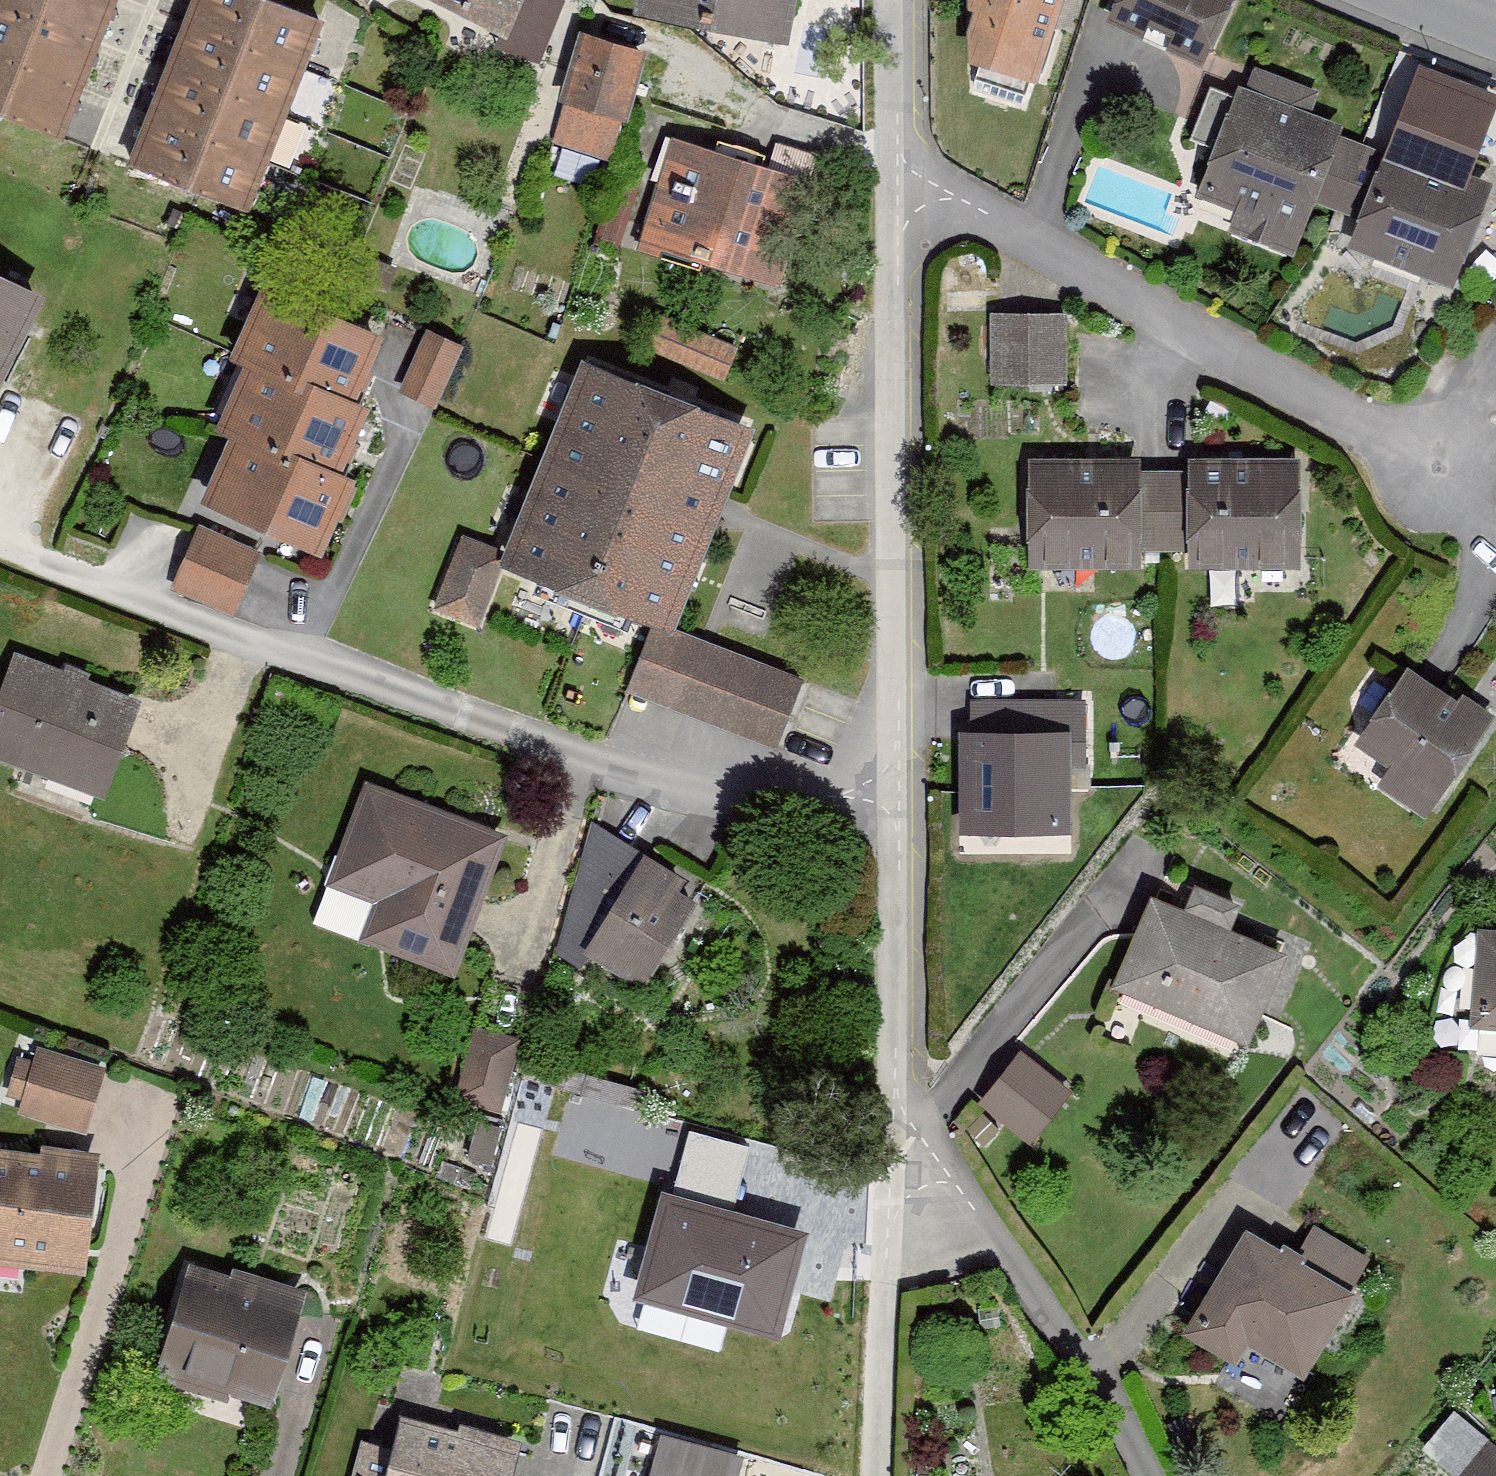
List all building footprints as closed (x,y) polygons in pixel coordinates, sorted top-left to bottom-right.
[(66,134),(76,108),(94,57),(110,14),(115,0),(0,0),(0,110),(66,134)] [(134,162),(250,207),(322,20),(271,0),(196,0),(181,40),(165,82),(146,131),(134,162)] [(520,0),(445,0),(508,28),(520,0)] [(641,4),(791,31),(797,0),(642,0),(641,4)] [(963,54),(1034,73),(1058,0),(969,0),(969,5),(963,54)] [(1110,17),(1202,55),(1227,0),(1117,0),(1110,17)] [(648,47),(580,26),(559,97),(564,99),(552,140),(610,158),(622,117),(626,119),(648,47)] [(1238,82),(1196,193),(1235,208),(1228,229),(1294,253),(1314,199),(1335,207),(1361,140),(1340,132),(1344,122),(1312,110),(1319,89),(1254,65),(1247,85),(1238,82)] [(1357,215),(1346,245),(1452,285),(1493,178),(1389,139),(1385,149),(1361,140),(1335,207),(1357,215)] [(812,182),(672,142),(644,238),(783,279),(812,182)] [(613,238),(642,244),(656,173),(626,167),(613,238)] [(42,289),(0,268),(0,375),(42,289)] [(385,332),(264,277),(229,352),(245,359),(302,385),(307,373),(356,395),(385,332)] [(1487,316),(1495,321),(1495,302),(1487,316)] [(1067,310),(992,310),(992,380),(1067,380),(1067,310)] [(654,312),(640,347),(723,380),(737,345),(654,312)] [(427,327),(401,388),(437,404),(463,342),(427,327)] [(504,559),(670,622),(749,415),(583,353),(504,559)] [(372,402),(356,395),(307,373),(302,385),(245,359),(215,425),(229,431),(286,457),(292,444),(342,467),(372,402)] [(356,473),(342,467),(292,444),(286,457),(229,431),(200,495),(321,550),(356,473)] [(1302,453),(1188,453),(1188,467),(1165,467),(1165,549),(1188,549),(1188,566),(1301,566),(1302,453)] [(1028,566),(1142,566),(1142,549),(1165,549),(1165,467),(1141,467),(1141,454),(1028,454),(1028,566)] [(257,549),(196,525),(174,585),(235,608),(257,549)] [(463,535),(437,604),(480,620),(506,551),(463,535)] [(803,675),(653,621),(628,689),(778,744),(803,675)] [(13,660),(0,697),(0,755),(105,790),(135,701),(13,660)] [(1458,696),(1408,662),(1355,741),(1388,764),(1377,781),(1426,814),(1495,712),(1462,690),(1458,696)] [(1071,726),(961,726),(961,830),(1071,830),(1071,726)] [(499,827),(364,785),(331,890),(373,903),(363,937),(455,966),(499,827)] [(644,852),(584,948),(646,986),(705,891),(644,852)] [(1185,905),(1151,891),(1112,985),(1248,1042),(1288,948),(1231,924),(1241,901),(1195,882),(1185,905)] [(1479,928),(1471,1024),(1495,1026),(1495,930),(1479,928)] [(477,1022),(451,1087),(502,1104),(524,1035),(477,1022)] [(32,1059),(19,1054),(6,1095),(20,1100),(17,1109),(87,1131),(108,1067),(37,1045),(32,1059)] [(1021,1048),(980,1100),(1030,1140),(1072,1088),(1021,1048)] [(677,1183),(737,1197),(751,1139),(691,1124),(677,1183)] [(86,1272),(100,1150),(41,1143),(40,1150),(0,1145),(0,1262),(86,1272)] [(807,1233),(663,1194),(634,1301),(778,1339),(807,1233)] [(1359,1291),(1248,1226),(1184,1333),(1236,1364),(1249,1343),(1307,1378),(1359,1291)] [(186,1260),(152,1375),(225,1396),(227,1390),(270,1403),(304,1286),(233,1266),(231,1273),(186,1260)] [(351,1475),(511,1475),(522,1435),(461,1420),(459,1427),(402,1413),(395,1443),(362,1435),(351,1475)] [(1457,1475),(1458,1475),(1495,1475),(1495,1443),(1490,1438),(1457,1475)]
